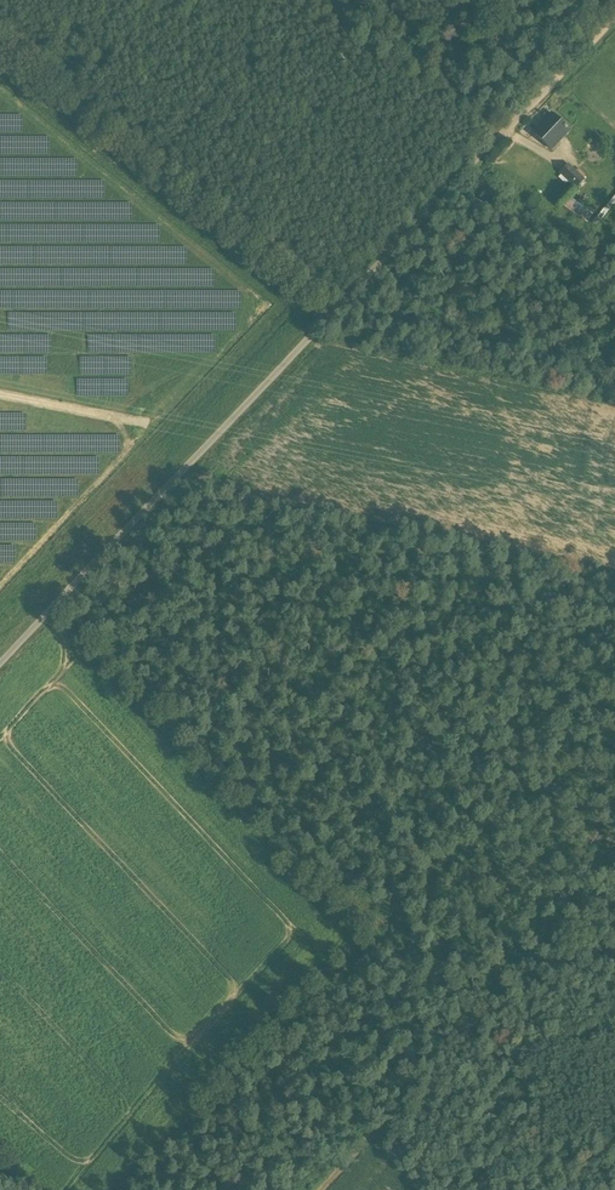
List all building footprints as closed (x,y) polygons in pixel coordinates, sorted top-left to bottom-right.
[(534,133),(543,141),(552,149),(569,130),(561,123),(561,122),(552,114),(534,133)] [(575,186),(583,178),(567,163),(560,171),(575,186)] [(564,207),(576,215),(582,206),(570,198),(564,207)]
